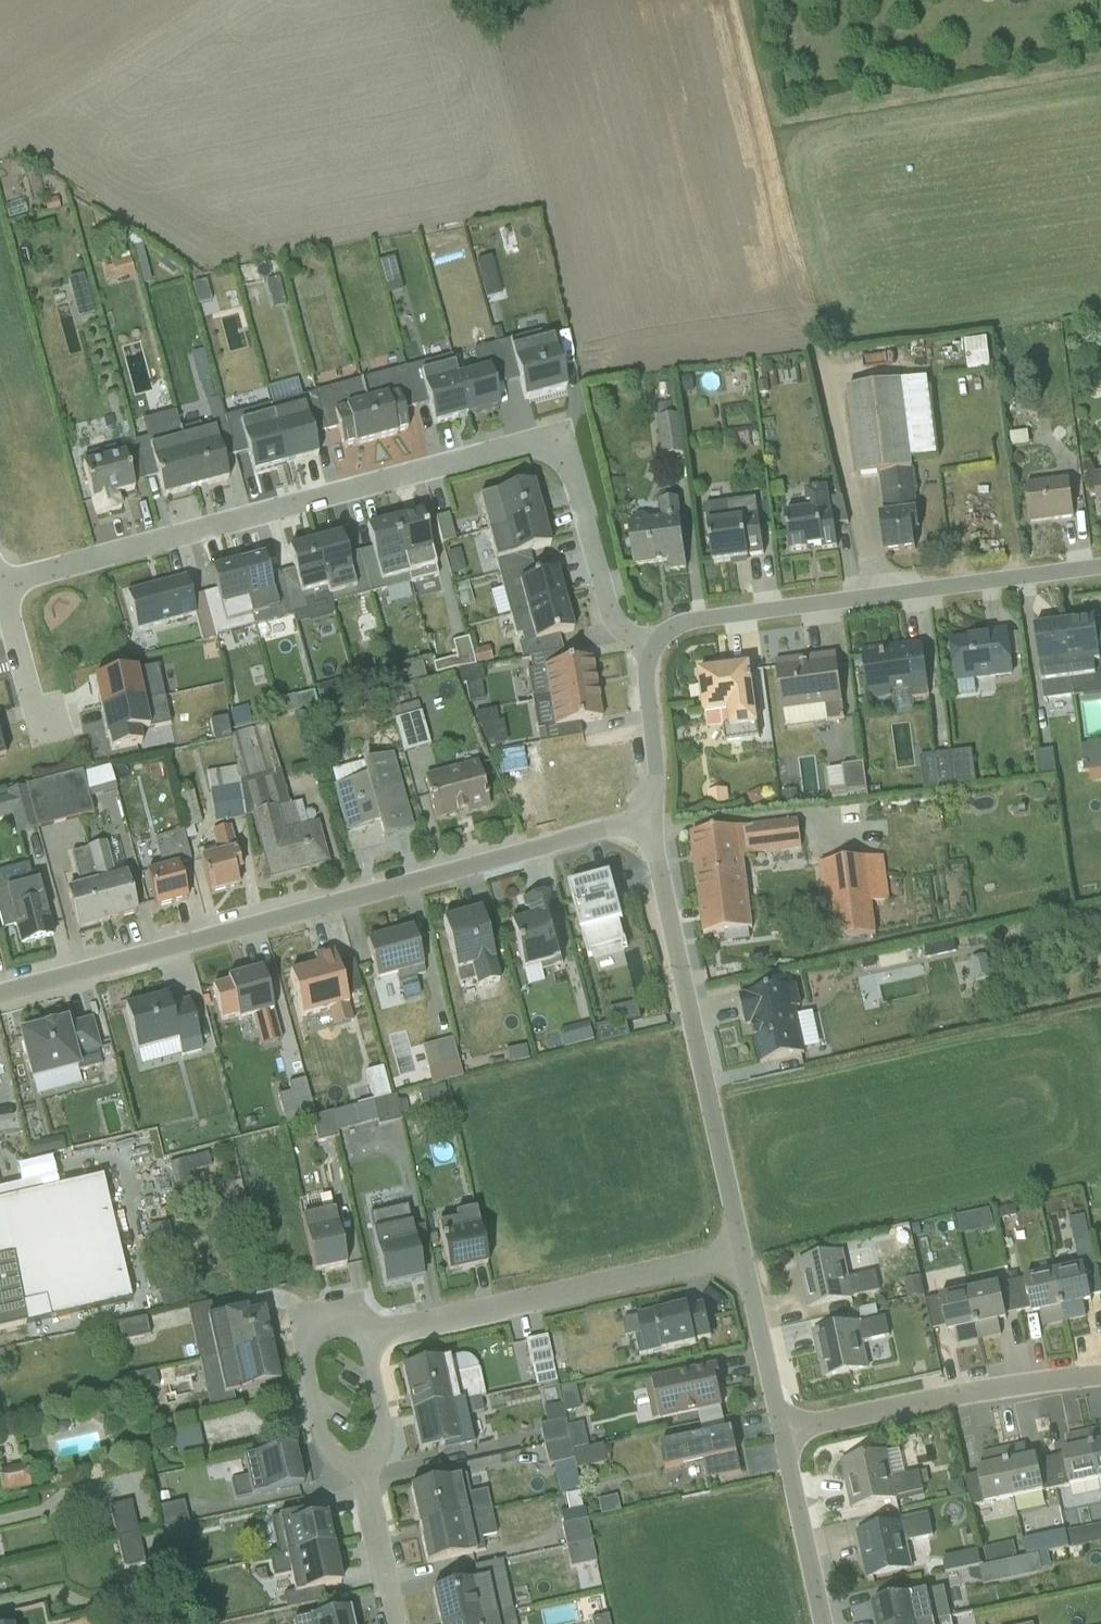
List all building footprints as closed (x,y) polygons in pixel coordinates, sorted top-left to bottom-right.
[(87,266),(96,289),(121,280),(112,256),(87,266)] [(248,277),(249,299),(264,299),(263,277),(248,277)] [(54,283),(58,322),(74,321),(70,281),(54,283)] [(522,407),(564,396),(551,345),(540,348),(538,340),(495,352),(504,390),(517,386),(522,407)] [(950,370),(976,369),(975,342),(949,342),(950,370)] [(456,424),(493,414),(482,375),(445,386),(456,424)] [(924,456),(918,378),(836,385),(844,477),(901,473),(899,458),(924,456)] [(369,448),(403,438),(385,381),(352,391),(369,448)] [(456,424),(445,386),(410,395),(421,434),(456,424)] [(369,448),(352,391),(316,402),(333,459),(369,448)] [(276,473),(312,462),(295,405),(259,416),(276,473)] [(276,473),(259,416),(222,427),(239,484),(276,473)] [(647,417),(648,459),(667,459),(666,417),(647,417)] [(187,498),(219,489),(202,431),(170,441),(187,498)] [(149,509),(187,498),(170,441),(132,452),(149,509)] [(94,524),(139,510),(122,457),(78,471),(94,524)] [(881,558),(920,552),(908,477),(876,482),(882,521),(875,522),(881,558)] [(1100,524),(1100,479),(1087,481),(1094,525),(1100,524)] [(1026,530),(1071,525),(1066,484),(1021,490),(1026,530)] [(470,508),(479,539),(538,522),(530,491),(470,508)] [(784,561),(834,554),(825,494),(799,498),(802,519),(779,522),(784,561)] [(706,573),(763,565),(755,505),(721,509),(724,530),(706,532),(704,513),(697,514),(706,573)] [(627,583),(685,574),(675,509),(656,511),(656,523),(619,529),(627,583)] [(397,584),(431,575),(416,520),(383,529),(397,584)] [(487,570),(547,552),(538,522),(479,539),(487,570)] [(397,584),(383,529),(353,537),(368,592),(397,584)] [(323,607),(354,597),(337,542),(305,552),(323,607)] [(291,616),(323,607),(305,552),(274,562),(291,616)] [(241,627),(270,618),(253,564),(225,573),(235,610),(241,627)] [(235,610),(225,573),(197,581),(207,618),(235,610)] [(495,594),(504,623),(561,607),(553,578),(495,594)] [(127,640),(188,624),(178,585),(117,601),(127,640)] [(512,654),(570,637),(561,607),(504,623),(512,654)] [(1096,675),(1088,619),(1055,624),(1063,680),(1096,675)] [(1034,684),(1063,680),(1055,624),(1026,628),(1034,684)] [(951,687),(1011,680),(1004,632),(945,639),(951,687)] [(866,709),(925,700),(917,645),(857,654),(866,709)] [(826,725),(844,722),(833,656),(771,666),(779,716),(823,709),(826,725)] [(530,709),(594,697),(588,665),(563,670),(561,660),(522,666),(530,709)] [(723,734),(752,730),(743,667),(692,674),(698,715),(721,712),(723,734)] [(93,690),(98,718),(163,705),(156,674),(93,690)] [(508,689),(488,695),(498,730),(518,725),(508,689)] [(599,726),(594,697),(530,709),(536,738),(599,726)] [(297,699),(280,701),(282,714),(298,712),(297,699)] [(168,731),(163,705),(98,718),(106,760),(143,753),(140,736),(168,731)] [(408,718),(380,723),(385,756),(414,752),(408,718)] [(499,735),(524,825),(553,818),(528,728),(499,735)] [(1100,744),(1069,745),(1069,770),(1100,769),(1100,744)] [(910,788),(962,783),(959,754),(908,759),(910,788)] [(371,847),(408,836),(385,762),(349,773),(354,788),(326,797),(340,842),(367,834),(371,847)] [(813,771),(816,795),(851,791),(848,767),(813,771)] [(429,831),(486,816),(473,770),(416,786),(429,831)] [(191,777),(197,822),(225,819),(219,774),(191,777)] [(1,834),(77,819),(68,775),(0,789),(0,828),(1,834)] [(694,792),(694,807),(714,807),(714,793),(694,792)] [(264,887),(324,870),(313,831),(277,842),(269,815),(245,822),(264,887)] [(699,939),(748,933),(735,832),(686,838),(699,939)] [(229,894),(225,881),(236,877),(223,836),(205,842),(211,862),(189,869),(199,904),(229,894)] [(862,857),(815,859),(819,939),(866,937),(862,857)] [(145,919),(179,909),(169,874),(135,884),(145,919)] [(579,963),(621,951),(601,878),(559,890),(579,963)] [(95,933),(129,923),(116,883),(83,893),(95,933)] [(509,978),(560,964),(540,892),(512,900),(518,922),(495,928),(509,978)] [(95,933),(83,893),(53,903),(66,943),(95,933)] [(11,956),(46,948),(36,908),(1,916),(11,956)] [(468,994),(495,986),(472,911),(431,923),(447,976),(462,971),(468,994)] [(371,995),(419,979),(403,930),(355,947),(371,995)] [(300,1025),(346,1013),(331,958),(312,964),(314,974),(288,981),(300,1025)] [(227,991),(211,995),(227,1054),(277,1040),(260,978),(225,987),(227,991)] [(753,1069),(806,1059),(792,986),(739,996),(753,1069)] [(173,1062),(196,1055),(181,1005),(162,1011),(158,1000),(112,1014),(125,1057),(167,1044),(173,1062)] [(32,1092),(100,1073),(86,1022),(19,1042),(32,1092)] [(606,1027),(586,1031),(589,1046),(609,1042),(606,1027)] [(552,1054),(583,1050),(580,1029),(549,1033),(552,1054)] [(407,1050),(414,1086),(445,1081),(438,1044),(407,1050)] [(508,1052),(490,1053),(491,1068),(509,1067),(508,1052)] [(322,1137),(380,1123),(375,1102),(294,1120),(301,1148),(323,1143),(322,1137)] [(45,1111),(2,1120),(5,1134),(29,1129),(30,1135),(22,1137),(26,1158),(54,1153),(45,1111)] [(92,1149),(55,1151),(56,1169),(102,1167),(101,1129),(91,1129),(92,1149)] [(440,1279),(483,1269),(469,1212),(426,1223),(440,1279)] [(303,1279),(337,1271),(324,1213),(289,1221),(303,1279)] [(376,1290),(413,1281),(399,1222),(361,1231),(376,1290)] [(1074,1240),(1072,1223),(1057,1225),(1058,1241),(1074,1240)] [(70,1324),(47,1253),(0,1264),(0,1336),(70,1324)] [(801,1317),(877,1301),(873,1277),(846,1283),(840,1256),(791,1265),(801,1317)] [(1057,1312),(1086,1303),(1077,1271),(1048,1280),(1057,1312)] [(893,1285),(898,1301),(925,1294),(921,1278),(893,1285)] [(1057,1312),(1048,1280),(1018,1288),(1028,1320),(1057,1312)] [(971,1329),(1004,1322),(996,1287),(963,1294),(971,1329)] [(971,1329),(963,1294),(933,1301),(941,1336),(971,1329)] [(637,1356),(709,1342),(702,1304),(629,1318),(637,1356)] [(866,1309),(848,1312),(850,1323),(868,1320),(866,1309)] [(200,1321),(209,1361),(263,1350),(254,1310),(200,1321)] [(889,1341),(883,1318),(810,1335),(822,1386),(868,1376),(861,1347),(889,1341)] [(133,1325),(102,1326),(103,1343),(134,1342),(133,1325)] [(518,1392),(541,1387),(531,1338),(508,1343),(518,1392)] [(217,1398),(270,1386),(263,1350),(209,1361),(217,1398)] [(386,1374),(395,1419),(453,1406),(443,1362),(386,1374)] [(651,1424),(720,1410),(712,1371),(643,1385),(651,1424)] [(115,1394),(140,1391),(138,1376),(114,1379),(115,1394)] [(403,1456),(461,1444),(453,1406),(395,1419),(403,1456)] [(566,1422),(523,1430),(530,1469),(559,1464),(560,1472),(588,1467),(585,1450),(571,1452),(566,1422)] [(166,1453),(185,1448),(181,1434),(163,1439),(166,1453)] [(735,1478),(725,1434),(654,1449),(660,1475),(703,1466),(706,1484),(735,1478)] [(1100,1484),(1100,1445),(1084,1449),(1094,1486),(1100,1484)] [(1094,1486),(1084,1449),(1055,1456),(1064,1493),(1094,1486)] [(241,1502),(294,1490),(286,1452),(232,1464),(241,1502)] [(846,1511),(924,1493),(920,1477),(888,1484),(882,1455),(836,1465),(846,1511)] [(1010,1505),(1040,1497),(1029,1458),(1000,1466),(1010,1505)] [(1010,1505),(1000,1466),(969,1475),(979,1513),(1010,1505)] [(14,1493),(13,1470),(0,1470),(0,1493),(14,1493)] [(399,1493),(407,1530),(482,1514),(473,1476),(399,1493)] [(557,1477),(545,1479),(548,1499),(560,1497),(557,1477)] [(596,1502),(580,1506),(583,1518),(599,1514),(596,1502)] [(106,1569),(125,1565),(111,1506),(92,1510),(106,1569)] [(141,1512),(146,1535),(172,1529),(166,1506),(141,1512)] [(265,1520),(273,1559),(322,1549),(314,1510),(265,1520)] [(416,1569),(490,1552),(482,1514),(407,1530),(416,1569)] [(929,1541),(926,1521),(854,1535),(864,1586),(911,1577),(905,1546),(929,1541)] [(545,1527),(551,1573),(577,1570),(572,1524),(545,1527)] [(281,1597),(329,1587),(322,1549),(273,1559),(281,1597)] [(1030,1555),(968,1570),(972,1588),(1035,1573),(1030,1555)] [(430,1623),(460,1623),(502,1614),(494,1579),(423,1596),(430,1623)] [(870,1623),(943,1623),(946,1623),(940,1592),(867,1607),(870,1623)] [(284,1623),(338,1623),(336,1611),(284,1623)] [(502,1614),(460,1623),(505,1623),(502,1614)]
